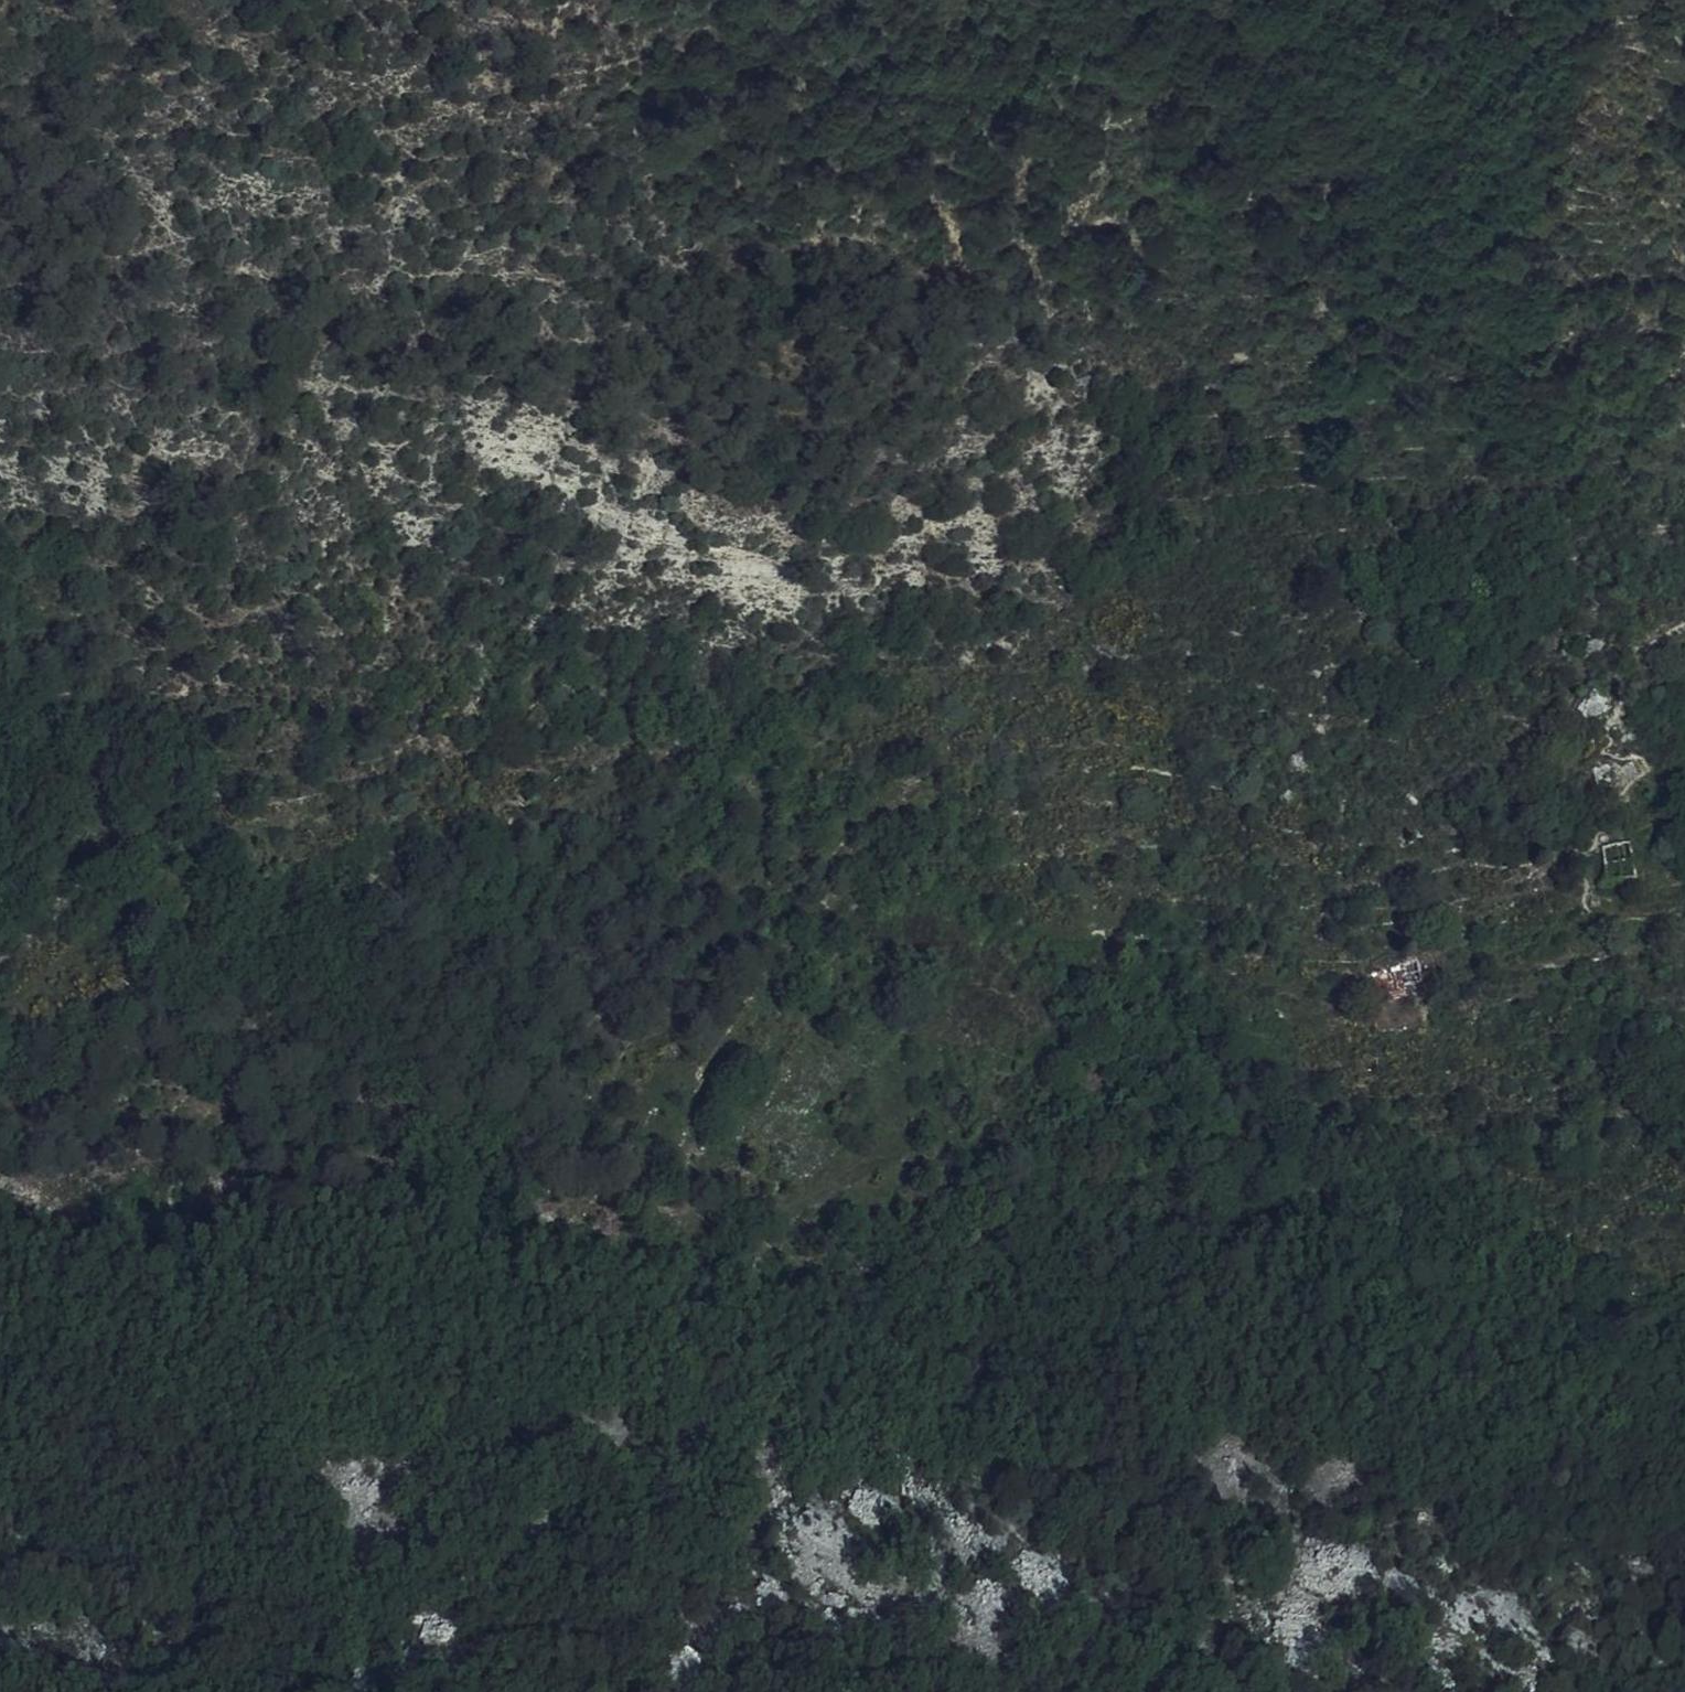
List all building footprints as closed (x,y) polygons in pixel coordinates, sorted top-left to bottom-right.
[(1605,880),(1629,876),(1623,840),(1598,843),(1605,880)]
